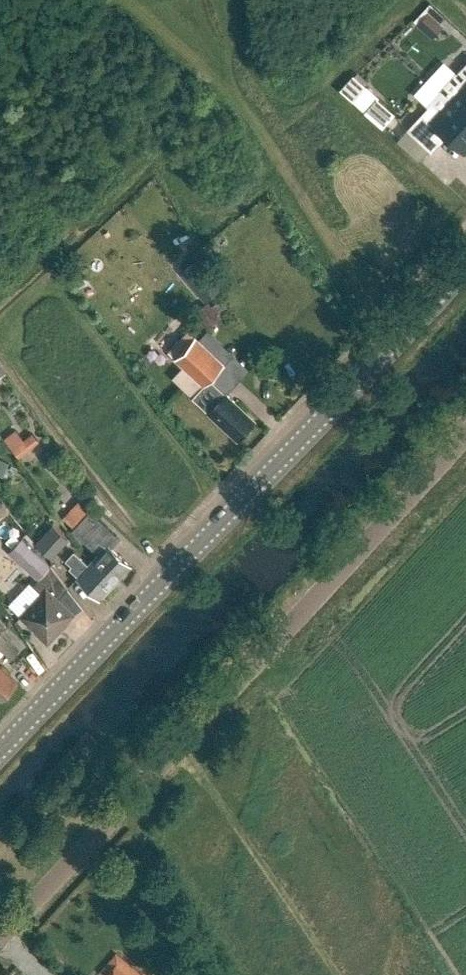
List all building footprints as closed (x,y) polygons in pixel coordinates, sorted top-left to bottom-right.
[(442,25),(429,12),(417,25),(431,37),(442,25)] [(465,115),(465,62),(454,76),(455,77),(442,92),(465,115)] [(365,112),(378,97),(366,86),(353,101),(365,112)] [(465,147),(465,115),(442,92),(407,129),(429,150),(444,133),(463,150),(465,147)] [(182,273),(205,302),(220,290),(196,262),(182,273)] [(219,301),(212,305),(217,313),(224,308),(219,301)] [(216,385),(211,379),(225,365),(188,330),(168,351),(204,385),(193,396),(209,411),(208,411),(225,427),(228,424),(240,436),(242,433),(246,434),(251,428),(250,424),(253,421),(238,407),(237,403),(226,393),(217,384),(216,385)] [(16,429),(4,438),(19,458),(39,441),(32,433),(24,439),(16,429)] [(0,459),(0,474),(3,476),(9,462),(0,459)] [(73,520),(87,507),(79,499),(66,513),(73,520)] [(98,554),(92,560),(118,584),(122,580),(119,577),(130,565),(108,544),(106,546),(98,537),(108,526),(90,510),(72,529),(98,554)] [(51,557),(69,539),(54,525),(36,543),(51,557)] [(9,550),(39,578),(51,565),(22,537),(9,550)] [(57,552),(64,559),(76,547),(70,540),(57,552)] [(118,584),(92,560),(89,564),(74,550),(66,559),(72,564),(70,567),(78,575),(77,577),(99,598),(112,584),(114,587),(118,584)] [(58,599),(68,588),(51,565),(39,578),(33,585),(41,593),(20,615),(36,631),(35,632),(48,644),(60,631),(58,630),(74,613),(58,599)] [(8,626),(0,634),(0,647),(12,659),(26,644),(8,626)] [(18,683),(0,666),(0,698),(2,700),(18,683)] [(99,969),(106,974),(146,974),(117,949),(99,969)]
